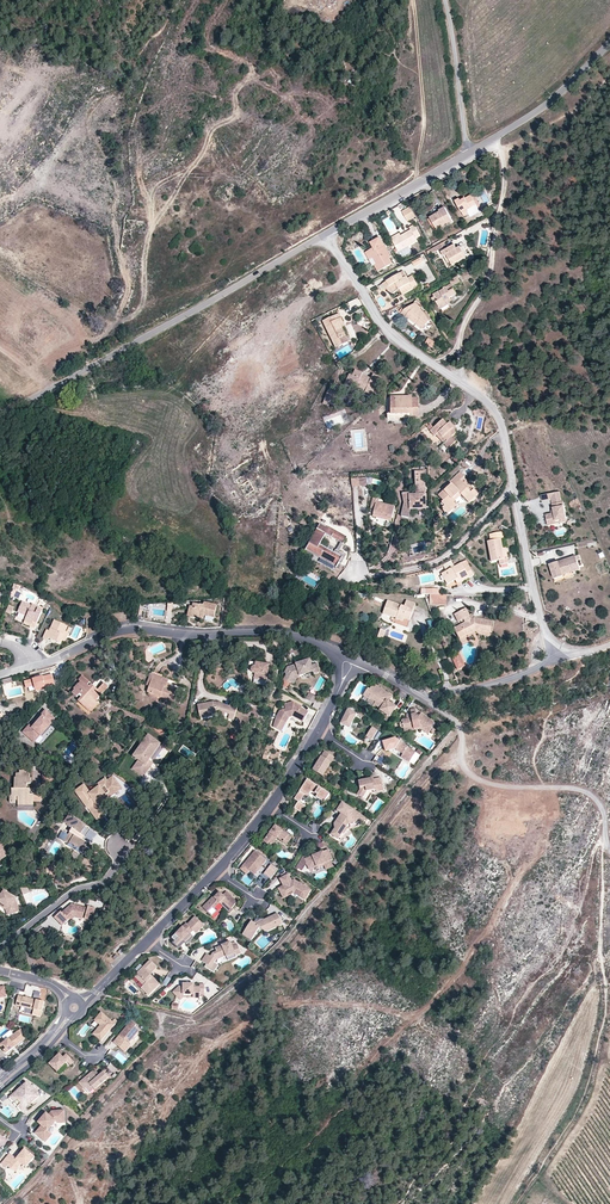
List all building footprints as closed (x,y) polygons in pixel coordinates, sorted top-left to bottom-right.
[(462,200),(461,198),(457,201),(466,216),(470,214),(467,209),(477,204),(472,195),(466,198),(462,200)] [(479,206),(477,204),(467,209),(470,214),(473,212),(472,210),(479,206)] [(409,207),(402,211),(408,221),(415,216),(409,207)] [(438,220),(434,223),(437,229),(444,225),(445,227),(454,222),(446,207),(440,210),(441,212),(435,215),(438,220)] [(401,236),(393,240),(400,252),(418,241),(416,238),(421,236),(414,225),(409,228),(411,230),(401,236)] [(376,245),(373,247),(366,251),(370,258),(372,257),(374,256),(379,263),(376,264),(379,270),(395,261),(392,256),(390,257),(378,237),(373,240),(376,245)] [(442,243),(426,251),(429,255),(444,248),(442,243)] [(459,254),(456,248),(454,244),(441,251),(444,256),(446,255),(452,264),(466,256),(463,252),(459,254)] [(414,267),(424,262),(421,257),(411,262),(414,267)] [(408,279),(403,272),(393,278),(383,284),(387,290),(388,289),(392,287),(396,293),(400,290),(404,295),(419,286),(413,275),(408,279)] [(445,301),(450,299),(449,297),(457,293),(452,285),(460,281),(457,276),(449,280),(451,283),(432,294),(434,298),(436,297),(438,300),(436,301),(439,307),(441,306),(446,303),(445,301)] [(421,320),(427,325),(430,321),(426,313),(421,309),(422,308),(416,303),(404,310),(402,314),(407,318),(407,317),(412,320),(418,325),(421,320)] [(336,346),(342,343),(340,339),(345,336),(342,328),(340,324),(343,323),(341,319),(339,314),(324,321),(336,346)] [(424,330),(427,325),(421,320),(418,325),(424,330)] [(429,339),(426,344),(433,348),(436,343),(429,339)] [(352,375),(349,381),(356,384),(354,388),(358,390),(361,384),(366,387),(363,392),(369,395),(376,380),(378,381),(380,375),(373,372),(370,377),(364,374),(362,374),(363,372),(354,368),(352,375)] [(335,398),(337,393),(330,390),(325,401),(331,404),(336,406),(338,399),(335,398)] [(411,414),(411,417),(417,417),(417,398),(411,398),(411,396),(402,396),(390,396),(390,404),(393,404),(393,414),(411,414)] [(452,429),(454,427),(451,425),(450,423),(447,424),(443,420),(433,429),(429,425),(427,427),(430,430),(430,432),(435,437),(436,436),(438,434),(446,442),(457,433),(455,431),(452,429)] [(445,444),(446,442),(438,434),(436,436),(445,444)] [(403,494),(405,504),(402,517),(410,518),(411,510),(427,509),(424,471),(415,472),(416,494),(416,496),(410,496),(410,494),(403,494)] [(451,485),(445,491),(439,496),(444,501),(442,502),(445,506),(443,509),(444,510),(445,511),(446,513),(447,512),(449,514),(459,505),(456,501),(454,499),(460,492),(462,495),(469,502),(479,494),(474,489),(471,491),(461,480),(464,478),(465,477),(463,475),(461,473),(449,483),(451,485)] [(364,476),(362,484),(370,486),(372,478),(364,476)] [(474,489),(464,478),(461,480),(471,491),(474,489)] [(546,514),(548,525),(557,523),(556,520),(567,518),(563,501),(562,502),(559,491),(550,493),(551,499),(552,505),(554,513),(552,513),(546,514)] [(456,501),(462,495),(460,492),(454,499),(456,501)] [(375,506),(374,510),(373,515),(391,519),(394,506),(377,502),(378,499),(372,497),(371,505),(375,506)] [(438,517),(443,523),(447,520),(442,514),(438,517)] [(339,563),(342,564),(346,556),(336,550),(334,553),(320,545),(325,534),(343,543),(347,536),(329,527),(328,528),(319,524),(306,549),(337,565),(339,563)] [(503,550),(502,547),(501,539),(504,538),(503,532),(488,535),(490,541),(488,542),(491,560),(499,559),(500,565),(509,563),(508,557),(505,558),(503,550)] [(562,576),(561,575),(561,573),(570,570),(570,572),(579,569),(576,560),(579,559),(577,555),(561,560),(549,564),(554,578),(562,576)] [(468,574),(470,577),(472,576),(474,575),(466,560),(441,573),(447,585),(455,580),(468,574)] [(457,584),(470,577),(468,574),(455,580),(457,584)] [(439,595),(430,594),(430,604),(446,604),(446,595),(439,595)] [(384,613),(397,618),(397,619),(404,622),(405,619),(410,621),(416,604),(406,600),(404,606),(388,600),(384,613)] [(196,609),(192,608),(190,617),(197,618),(198,613),(203,614),(214,616),(216,604),(203,601),(202,605),(197,604),(196,609)] [(23,603),(18,613),(26,617),(23,623),(35,629),(42,612),(39,611),(41,608),(33,605),(32,607),(23,603)] [(470,617),(468,614),(465,608),(454,614),(457,622),(463,619),(465,623),(454,628),(460,638),(477,630),(491,631),(493,621),(475,618),(471,620),(470,617)] [(61,643),(68,625),(54,620),(50,631),(46,629),(42,638),(47,639),(48,637),(61,643)] [(381,629),(377,638),(383,640),(386,631),(381,629)] [(461,662),(463,667),(466,666),(460,653),(452,657),(455,664),(461,662)] [(288,667),(286,671),(288,672),(287,673),(284,679),(290,682),(294,674),(299,673),(300,676),(300,675),(313,671),(314,673),(320,672),(318,663),(312,665),(310,659),(296,664),(288,667)] [(256,663),(256,667),(254,667),(252,668),(252,673),(253,675),(255,675),(254,679),(267,681),(270,665),(256,663)] [(54,681),(52,672),(24,680),(26,689),(36,686),(37,688),(47,685),(46,683),(54,681)] [(300,677),(300,675),(300,676),(299,673),(294,674),(290,682),(294,684),(297,678),(300,677)] [(146,687),(149,688),(152,679),(162,682),(163,678),(151,674),(146,687)] [(93,698),(97,701),(109,689),(105,685),(99,691),(97,693),(91,688),(89,686),(91,684),(83,676),(78,681),(80,683),(74,690),(76,691),(72,694),(77,699),(80,695),(82,698),(78,702),(86,710),(91,705),(88,703),(93,698)] [(166,687),(167,684),(169,680),(163,678),(162,682),(152,679),(149,688),(147,694),(180,704),(184,692),(170,687),(170,688),(166,687)] [(289,684),(282,681),(280,686),(286,689),(289,684)] [(374,706),(375,706),(382,710),(381,711),(391,717),(397,707),(389,703),(390,701),(388,700),(387,696),(388,695),(373,685),(369,691),(368,690),(363,697),(369,700),(370,701),(371,699),(376,703),(374,706)] [(309,693),(306,699),(313,703),(317,697),(309,693)] [(99,703),(97,701),(93,698),(88,703),(91,705),(86,710),(89,713),(99,703)] [(374,708),(375,706),(374,706),(376,703),(371,699),(370,701),(369,700),(367,703),(374,708)] [(207,715),(207,717),(214,715),(214,714),(218,713),(224,716),(225,714),(229,715),(229,717),(234,719),(239,705),(231,702),(230,707),(219,703),(213,702),(197,705),(200,716),(207,715)] [(309,712),(302,708),(303,707),(293,702),(285,705),(287,709),(281,711),(273,726),(282,730),(290,718),(294,716),(304,722),(309,712)] [(422,726),(431,730),(436,722),(421,713),(419,716),(416,708),(410,709),(411,713),(407,714),(408,719),(403,720),(405,728),(422,726)] [(28,724),(21,732),(27,737),(32,742),(39,735),(41,737),(52,725),(50,723),(55,718),(45,709),(40,714),(42,716),(31,727),(28,724)] [(348,709),(341,724),(349,728),(350,727),(355,730),(361,718),(356,715),(357,714),(348,709)] [(372,727),(366,736),(372,740),(378,730),(372,727)] [(146,764),(149,760),(155,753),(161,744),(149,735),(145,740),(146,741),(143,744),(142,744),(134,755),(139,759),(146,764)] [(395,739),(383,743),(386,752),(395,749),(403,754),(401,757),(410,762),(416,752),(395,739)] [(177,746),(169,740),(163,747),(172,753),(177,746)] [(379,746),(372,749),(374,754),(381,750),(379,746)] [(325,751),(313,770),(323,776),(334,757),(325,751)] [(380,757),(376,763),(381,766),(385,760),(380,757)] [(149,760),(146,764),(139,759),(133,768),(143,775),(153,762),(149,760)] [(25,784),(28,784),(30,784),(30,779),(29,779),(29,774),(26,774),(26,771),(19,771),(19,774),(16,774),(16,778),(14,778),(14,785),(18,785),(18,790),(14,790),(11,790),(11,792),(11,796),(10,796),(10,803),(14,802),(14,796),(18,796),(18,799),(27,799),(27,801),(33,801),(33,796),(42,796),(42,788),(34,788),(34,790),(28,790),(25,790),(25,784)] [(55,791),(55,778),(44,777),(44,790),(55,791)] [(84,784),(76,790),(89,807),(89,806),(99,819),(106,814),(98,804),(96,801),(101,798),(103,800),(108,796),(105,793),(108,791),(110,790),(113,791),(117,788),(117,785),(114,780),(111,779),(108,781),(105,777),(104,778),(104,777),(102,779),(102,780),(98,783),(100,786),(91,793),(84,784)] [(375,790),(378,792),(383,791),(381,778),(373,780),(373,778),(363,780),(364,782),(359,783),(360,790),(357,795),(362,798),(366,792),(375,790)] [(299,792),(305,795),(307,797),(311,791),(314,794),(315,793),(317,794),(316,797),(324,802),(329,793),(307,779),(299,792)] [(130,793),(135,799),(138,795),(135,790),(130,793)] [(370,794),(378,792),(375,790),(366,792),(362,798),(366,800),(370,794)] [(295,799),(299,802),(300,803),(305,795),(299,792),(295,799)] [(306,807),(300,803),(299,802),(294,809),(302,813),(306,807)] [(342,818),(338,819),(335,824),(335,828),(331,835),(339,839),(343,833),(339,830),(342,826),(346,828),(349,824),(359,822),(361,823),(364,819),(367,821),(368,819),(343,803),(337,811),(341,814),(344,815),(342,818)] [(86,825),(69,814),(64,823),(72,828),(67,835),(64,841),(68,844),(69,842),(74,846),(73,846),(75,848),(76,847),(81,850),(80,851),(84,854),(88,848),(84,845),(86,842),(80,838),(82,835),(84,837),(86,832),(89,828),(86,826),(86,825)] [(273,843),(278,837),(279,835),(285,839),(284,841),(287,844),(293,837),(276,824),(264,840),(269,844),(271,841),(273,843)] [(348,829),(346,828),(342,826),(339,830),(343,833),(344,834),(348,829)] [(58,838),(64,841),(67,835),(62,832),(58,838)] [(326,863),(328,869),(334,866),(332,861),(333,860),(329,850),(321,853),(318,854),(305,859),(307,864),(310,870),(318,867),(326,863)] [(243,865),(250,871),(254,875),(257,871),(261,865),(262,866),(267,861),(255,851),(243,865)] [(305,859),(304,856),(296,867),(302,871),(307,864),(305,859)] [(279,869),(272,864),(266,872),(273,877),(279,869)] [(247,875),(250,871),(243,865),(240,869),(247,875)] [(292,892),(294,894),(295,894),(297,891),(302,894),(301,896),(305,899),(310,891),(294,880),(292,882),(288,875),(280,880),(283,884),(286,882),(288,884),(279,889),(283,897),(292,892)] [(8,907),(11,913),(20,910),(15,897),(6,891),(5,893),(1,890),(0,890),(0,902),(8,907)] [(212,916),(218,912),(223,907),(231,914),(234,910),(232,909),(234,906),(220,892),(215,898),(214,897),(203,908),(212,916)] [(6,909),(8,914),(11,913),(8,907),(0,902),(0,905),(6,909)] [(57,916),(65,924),(69,920),(69,919),(74,914),(83,917),(84,913),(86,913),(84,919),(92,921),(95,909),(88,906),(87,911),(85,910),(86,907),(71,903),(65,909),(62,913),(61,912),(57,916)] [(250,928),(248,926),(242,934),(251,940),(259,928),(263,930),(267,924),(268,925),(270,930),(282,924),(277,914),(272,917),(273,919),(268,921),(265,920),(256,919),(253,923),(250,928)] [(63,926),(65,924),(57,916),(55,918),(63,926)] [(193,937),(205,926),(195,917),(188,925),(186,924),(176,934),(176,935),(173,938),(181,946),(184,942),(183,941),(187,938),(190,941),(193,937)] [(218,951),(217,952),(213,953),(211,957),(207,954),(202,962),(211,968),(216,960),(226,956),(227,957),(235,954),(235,956),(241,954),(237,945),(234,946),(232,943),(231,944),(230,942),(217,948),(218,951)] [(147,983),(144,986),(142,988),(150,996),(161,984),(154,977),(151,974),(153,972),(157,968),(150,961),(138,974),(139,974),(147,983)] [(136,977),(144,986),(147,983),(139,974),(136,977)] [(163,984),(167,986),(172,979),(168,976),(163,984)] [(179,987),(175,991),(180,997),(182,995),(184,995),(193,995),(193,996),(200,996),(200,995),(204,995),(204,985),(200,985),(199,987),(196,987),(196,989),(193,989),(193,987),(194,985),(183,984),(183,987),(179,987)] [(183,998),(184,995),(182,995),(180,997),(175,991),(173,993),(181,1001),(183,998)] [(16,1005),(34,1009),(33,1015),(41,1016),(44,1001),(26,997),(18,995),(16,1005)] [(112,1022),(102,1013),(95,1021),(101,1026),(97,1030),(101,1033),(97,1038),(101,1042),(115,1025),(112,1022)] [(130,1022),(113,1043),(124,1052),(129,1045),(127,1044),(138,1031),(133,1027),(135,1026),(130,1022)] [(0,1045),(0,1048),(0,1047),(6,1054),(12,1049),(11,1047),(13,1046),(14,1047),(24,1039),(18,1031),(0,1045)] [(70,1066),(74,1062),(66,1055),(63,1058),(59,1055),(49,1065),(57,1073),(66,1064),(65,1063),(66,1062),(67,1063),(70,1066)] [(84,1089),(86,1087),(89,1084),(95,1090),(109,1078),(103,1072),(96,1078),(91,1072),(78,1083),(84,1089)] [(12,1095),(16,1101),(20,1105),(25,1100),(30,1105),(38,1098),(26,1083),(12,1095),(8,1091),(6,1092),(10,1097),(12,1095)] [(91,1094),(95,1090),(89,1084),(86,1087),(91,1094)] [(13,1103),(16,1101),(12,1095),(10,1097),(8,1098),(13,1103)] [(21,1113),(30,1105),(25,1100),(20,1105),(16,1108),(21,1113)] [(44,1123),(41,1126),(37,1131),(45,1138),(50,1133),(48,1131),(56,1122),(58,1124),(65,1123),(64,1111),(52,1112),(49,1115),(47,1113),(41,1120),(44,1123)] [(50,1133),(58,1124),(56,1122),(48,1131),(50,1133)] [(52,1135),(50,1133),(45,1138),(37,1131),(35,1133),(45,1142),(52,1135)] [(25,1150),(20,1156),(19,1158),(17,1156),(15,1158),(10,1154),(2,1165),(7,1169),(9,1167),(12,1163),(19,1169),(23,1165),(27,1168),(35,1158),(25,1150)] [(16,1173),(19,1169),(12,1163),(9,1167),(16,1173)]
